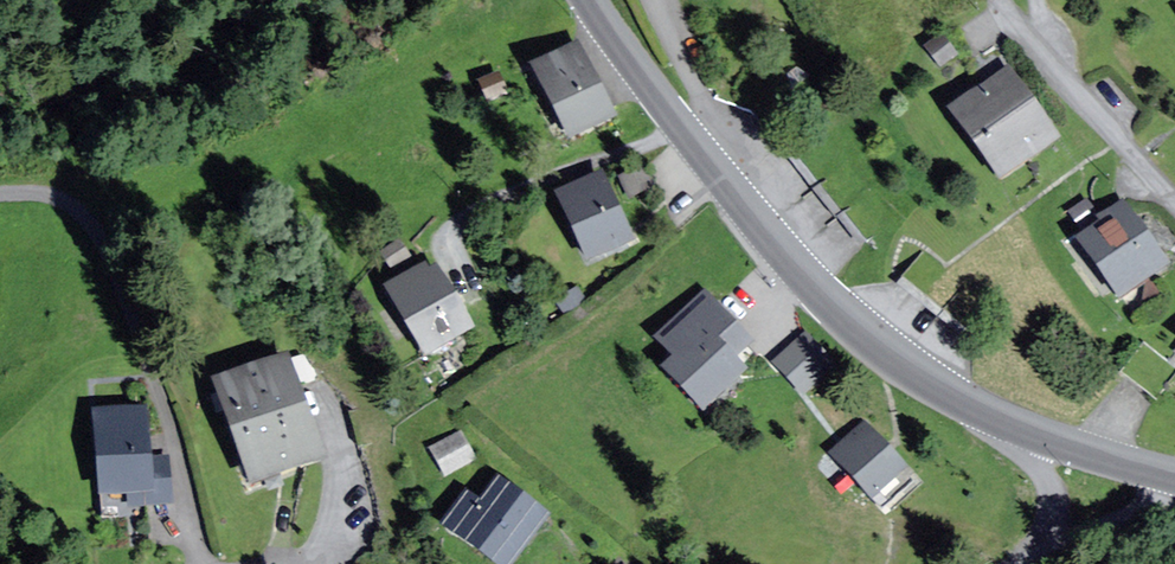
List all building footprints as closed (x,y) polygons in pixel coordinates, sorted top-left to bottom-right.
[(613,118),(577,49),(533,71),(569,140),(613,118)] [(1057,139),(1008,73),(952,114),(1001,180),(1057,139)] [(632,242),(602,177),(557,197),(587,262),(632,242)] [(1167,268),(1123,205),(1099,222),(1102,227),(1078,244),(1119,302),(1167,268)] [(429,275),(424,268),(386,291),(426,358),(470,332),(434,272),(429,275)] [(735,326),(705,295),(664,334),(656,342),(674,361),(662,373),(703,415),(745,374),(733,362),(752,343),(735,326)] [(832,366),(804,336),(774,365),(802,394),(832,366)] [(320,460),(286,362),(216,387),(250,485),(320,460)] [(150,462),(145,411),(93,416),(102,509),(171,503),(166,460),(150,462)] [(461,435),(430,451),(444,476),(474,459),(461,435)] [(903,470),(872,436),(840,464),(871,498),(903,470)] [(494,563),(511,563),(544,517),(499,485),(483,507),(467,496),(444,529),(494,563)]
